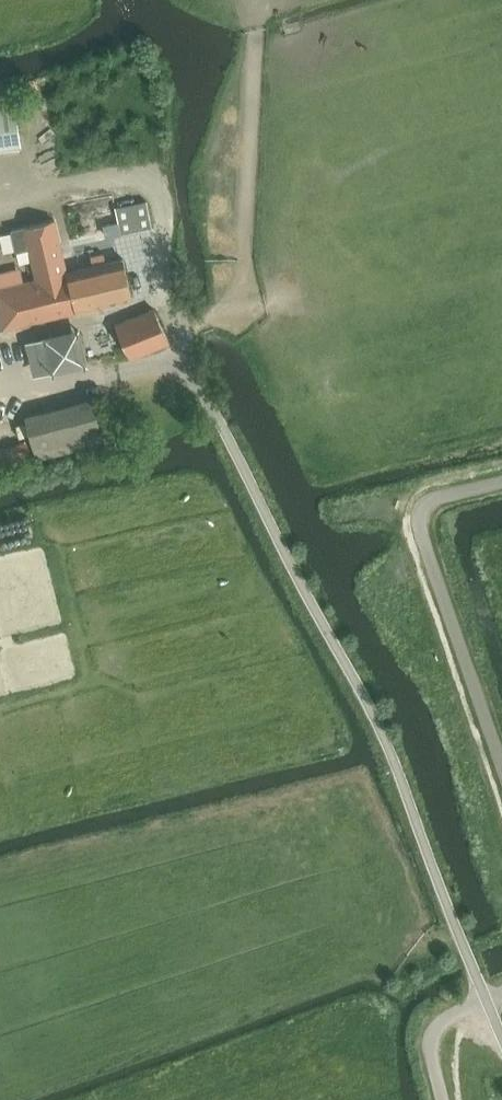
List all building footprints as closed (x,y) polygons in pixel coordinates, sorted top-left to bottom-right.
[(22,143),(15,90),(0,92),(0,146),(22,143)] [(115,208),(121,234),(153,228),(147,201),(115,208)] [(0,287),(0,319),(3,329),(132,298),(123,258),(105,262),(103,253),(91,256),(93,265),(66,271),(55,220),(11,231),(16,252),(29,249),(36,278),(0,287)] [(115,323),(130,357),(169,342),(153,308),(115,323)] [(44,337),(52,371),(86,363),(78,329),(44,337)] [(104,440),(93,398),(25,416),(36,458),(104,440)] [(33,459),(28,441),(0,449),(0,468),(33,459)]
